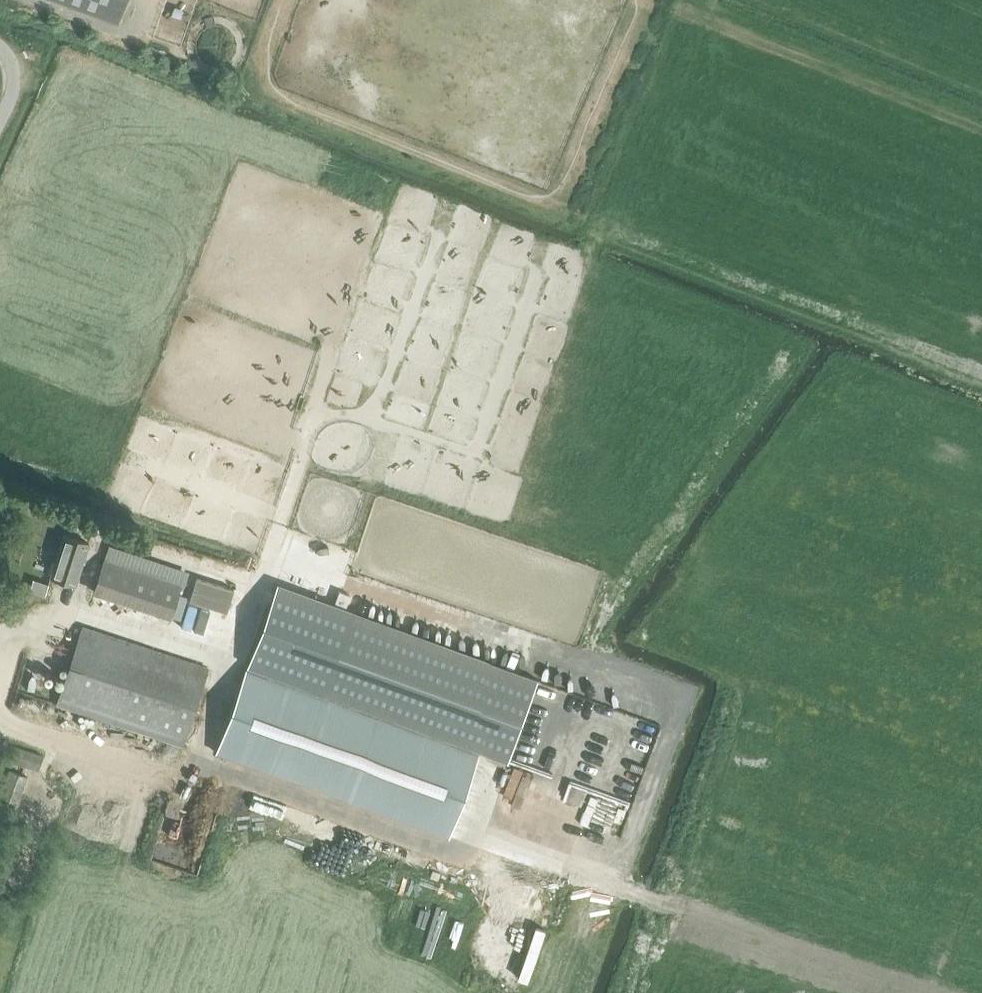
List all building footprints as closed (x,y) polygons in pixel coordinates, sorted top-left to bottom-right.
[(100,15),(116,21),(124,0),(59,0),(100,15)] [(63,534),(50,576),(74,584),(88,542),(63,534)] [(169,614),(178,584),(195,589),(179,638),(225,653),(245,589),(108,545),(104,560),(94,590),(122,599),(118,610),(160,623),(163,612),(169,614)] [(77,593),(92,598),(103,561),(88,556),(77,593)] [(46,591),(49,581),(34,577),(31,587),(46,591)] [(275,584),(245,665),(265,673),(508,762),(538,680),(275,584)] [(182,744),(195,706),(208,668),(81,626),(56,702),(182,744)] [(245,665),(214,752),(235,759),(448,836),(479,754),(264,676),(265,673),(245,665)] [(589,744),(629,767),(642,746),(602,723),(589,744)] [(11,759),(31,766),(37,768),(42,754),(15,745),(11,759)] [(8,768),(0,791),(0,804),(14,809),(26,774),(8,768)] [(364,879),(374,861),(361,855),(352,872),(364,879)]
